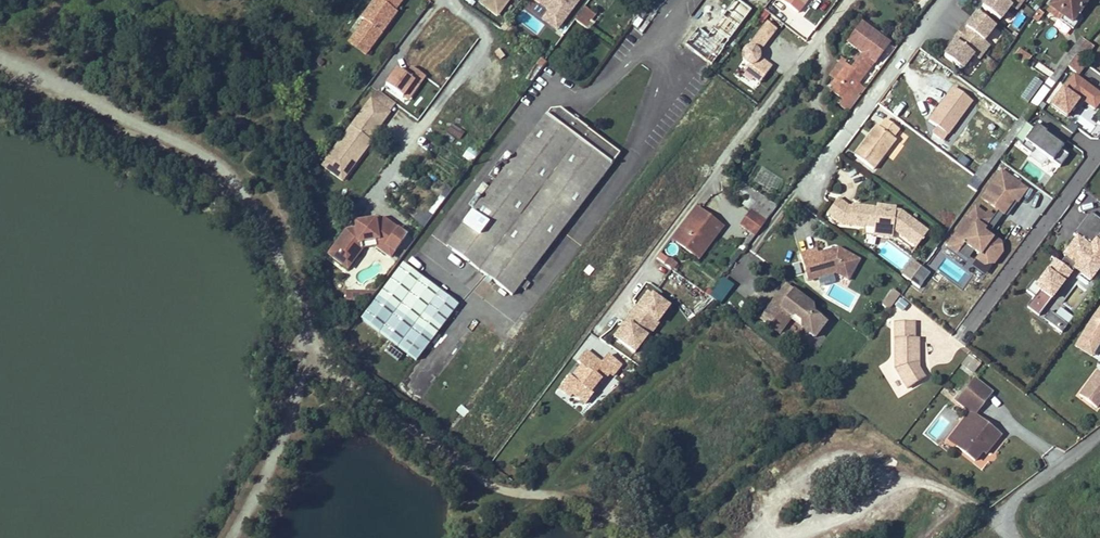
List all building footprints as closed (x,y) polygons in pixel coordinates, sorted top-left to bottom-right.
[(363,18),(367,21),(358,32),(375,45),(398,12),(396,11),(404,0),(376,0),(363,18)] [(513,0),(479,0),(476,5),(499,20),(513,0)] [(550,11),(564,21),(580,0),(536,0),(550,11)] [(983,6),(1001,19),(1012,4),(1017,9),(1022,1),(1020,0),(987,0),(983,6)] [(1051,8),(1061,15),(1059,17),(1074,29),(1084,16),(1080,13),(1089,0),(1057,0),(1051,8)] [(587,8),(577,21),(588,29),(598,15),(587,8)] [(564,21),(550,11),(544,19),(558,30),(564,21)] [(700,28),(686,45),(712,66),(725,50),(723,48),(743,23),(728,11),(709,35),(700,28)] [(996,26),(978,13),(967,28),(965,26),(960,33),(986,52),(991,45),(986,41),(996,26)] [(1011,25),(1017,29),(1025,19),(1019,14),(1011,25)] [(780,27),(770,20),(752,43),(755,43),(760,44),(762,46),(764,48),(780,27)] [(506,22),(501,29),(510,36),(515,29),(506,22)] [(844,94),(840,99),(847,104),(856,93),(853,90),(857,85),(888,44),(863,26),(849,44),(862,54),(849,71),(840,64),(831,78),(836,82),(833,86),(844,94)] [(375,45),(358,32),(351,42),(367,55),(375,45)] [(957,42),(946,56),(965,70),(975,55),(981,59),(986,52),(960,33),(955,40),(957,42)] [(993,33),(990,40),(1003,46),(1006,40),(993,33)] [(1066,69),(1078,77),(1096,49),(1084,41),(1066,69)] [(755,43),(752,43),(748,45),(746,50),(745,55),(748,60),(753,63),(759,63),(763,60),(765,57),(765,51),(764,48),(760,44),(755,43)] [(775,64),(765,57),(763,60),(759,63),(753,63),(768,74),(775,64)] [(970,75),(978,66),(973,62),(965,71),(970,75)] [(410,104),(424,75),(409,68),(406,76),(393,70),(383,92),(410,104)] [(1049,109),(1068,121),(1080,103),(1096,113),(1099,107),(1099,94),(1070,75),(1049,109)] [(1028,104),(1043,85),(1034,78),(1019,96),(1028,104)] [(847,113),(864,91),(857,85),(853,90),(856,93),(847,104),(843,110),(847,113)] [(830,91),(840,99),(844,94),(833,86),(830,91)] [(944,141),(974,101),(956,87),(931,121),(939,127),(934,133),(944,141)] [(379,91),(373,100),(391,113),(397,104),(379,91)] [(330,159),(350,174),(359,161),(356,160),(360,155),(362,157),(373,141),(371,140),(391,113),(373,100),(330,159)] [(1019,120),(1026,126),(1038,109),(1031,104),(1019,120)] [(464,225),(507,258),(546,207),(564,183),(598,139),(576,121),(560,111),(548,112),(464,225)] [(902,130),(888,120),(881,128),(879,126),(857,156),(876,170),(897,140),(896,139),(902,130)] [(449,124),(444,133),(460,142),(464,133),(449,124)] [(1039,168),(1051,177),(1058,167),(1053,163),(1060,153),(1062,150),(1036,132),(1027,126),(1013,145),(1029,157),(1027,160),(1039,168)] [(546,207),(507,258),(528,274),(619,155),(598,139),(564,183),(546,207)] [(1060,153),(1053,163),(1058,167),(1060,168),(1067,158),(1060,153)] [(350,174),(330,159),(325,166),(345,180),(350,174)] [(1002,173),(983,200),(1005,216),(1015,201),(1019,204),(1026,194),(1010,182),(1007,183),(1006,176),(1002,173)] [(742,206),(765,223),(776,208),(753,191),(742,206)] [(850,204),(840,197),(829,212),(843,223),(876,227),(895,231),(918,248),(930,232),(903,211),(897,213),(878,210),(878,207),(854,203),(853,205),(850,204)] [(1015,201),(1005,216),(1008,218),(1019,204),(1015,201)] [(898,207),(879,204),(878,207),(878,210),(897,213),(898,207)] [(755,237),(765,223),(742,206),(732,220),(751,234),(755,237)] [(965,228),(963,226),(949,246),(958,254),(965,244),(967,247),(966,248),(974,253),(975,252),(981,256),(978,261),(985,266),(995,265),(1003,254),(1002,244),(994,238),(993,240),(988,236),(987,236),(987,238),(983,235),(986,231),(992,222),(986,218),(987,217),(976,209),(970,216),(972,217),(965,228)] [(674,243),(693,257),(717,226),(698,211),(674,243)] [(1090,215),(1058,259),(1092,283),(1099,272),(1099,222),(1090,215)] [(395,237),(398,232),(384,221),(367,224),(367,228),(377,226),(377,229),(383,228),(395,237)] [(395,254),(407,238),(398,232),(395,237),(383,228),(377,229),(377,226),(367,228),(367,224),(356,225),(356,231),(347,232),(334,250),(347,260),(359,246),(379,243),(395,254)] [(447,247),(490,280),(507,258),(464,225),(447,247)] [(717,226),(693,257),(698,261),(722,230),(717,226)] [(893,238),(895,231),(876,227),(874,236),(893,238)] [(737,261),(755,237),(751,234),(733,258),(737,261)] [(391,260),(395,254),(379,243),(359,246),(347,260),(334,250),(329,257),(348,271),(363,252),(377,250),(391,260)] [(957,255),(967,263),(974,253),(966,248),(967,247),(965,244),(958,254),(957,255)] [(849,278),(860,259),(839,247),(831,249),(831,252),(828,253),(827,250),(819,252),(818,248),(801,252),(805,270),(813,268),(815,277),(836,271),(849,278)] [(661,252),(656,259),(672,272),(677,265),(661,252)] [(507,258),(490,280),(511,296),(528,274),(507,258)] [(986,277),(995,265),(985,266),(978,261),(973,267),(986,277)] [(1047,312),(1073,275),(1052,261),(1030,294),(1035,298),(1027,310),(1062,334),(1073,319),(1059,310),(1054,317),(1047,312)] [(919,290),(931,276),(912,262),(901,277),(919,290)] [(403,265),(362,320),(417,362),(459,306),(403,265)] [(808,279),(815,277),(813,268),(805,270),(808,279)] [(721,298),(730,285),(722,280),(713,292),(721,298)] [(893,306),(904,291),(898,286),(886,302),(893,306)] [(784,303),(794,291),(790,287),(778,302),(785,309),(788,306),(784,303)] [(816,308),(794,291),(784,303),(788,306),(785,309),(778,302),(764,319),(782,334),(795,318),(805,326),(805,331),(817,341),(829,327),(817,317),(816,308)] [(347,301),(364,301),(364,293),(347,293),(347,301)] [(641,311),(653,296),(649,293),(637,308),(641,311)] [(631,315),(653,332),(659,324),(658,324),(669,308),(653,296),(641,311),(637,308),(631,315)] [(894,308),(902,313),(908,304),(900,299),(894,308)] [(1076,345),(1091,356),(1099,343),(1099,311),(1076,345)] [(630,326),(619,341),(635,353),(646,338),(648,339),(653,332),(631,315),(626,323),(630,326)] [(918,360),(923,360),(922,337),(918,337),(918,321),(898,322),(900,368),(913,387),(927,377),(919,365),(918,360)] [(614,338),(619,341),(630,326),(626,323),(614,338)] [(586,404),(593,395),(591,393),(601,381),(603,382),(609,374),(613,376),(621,366),(608,356),(601,364),(600,366),(589,358),(591,356),(585,352),(578,362),(582,366),(572,379),(570,377),(560,390),(571,398),(573,395),(586,404)] [(589,358),(600,366),(601,364),(591,356),(589,358)] [(923,365),(923,360),(918,360),(919,365),(927,377),(930,376),(923,365)] [(1097,409),(1099,404),(1099,374),(1097,372),(1079,396),(1097,409)] [(979,375),(971,386),(990,400),(998,389),(979,375)] [(601,381),(591,393),(593,395),(603,382),(601,381)] [(976,408),(965,423),(973,429),(964,442),(983,457),(993,444),(996,446),(1007,431),(981,412),(990,400),(971,386),(962,398),(976,408)] [(973,429),(965,423),(956,436),(964,442),(973,429)]
